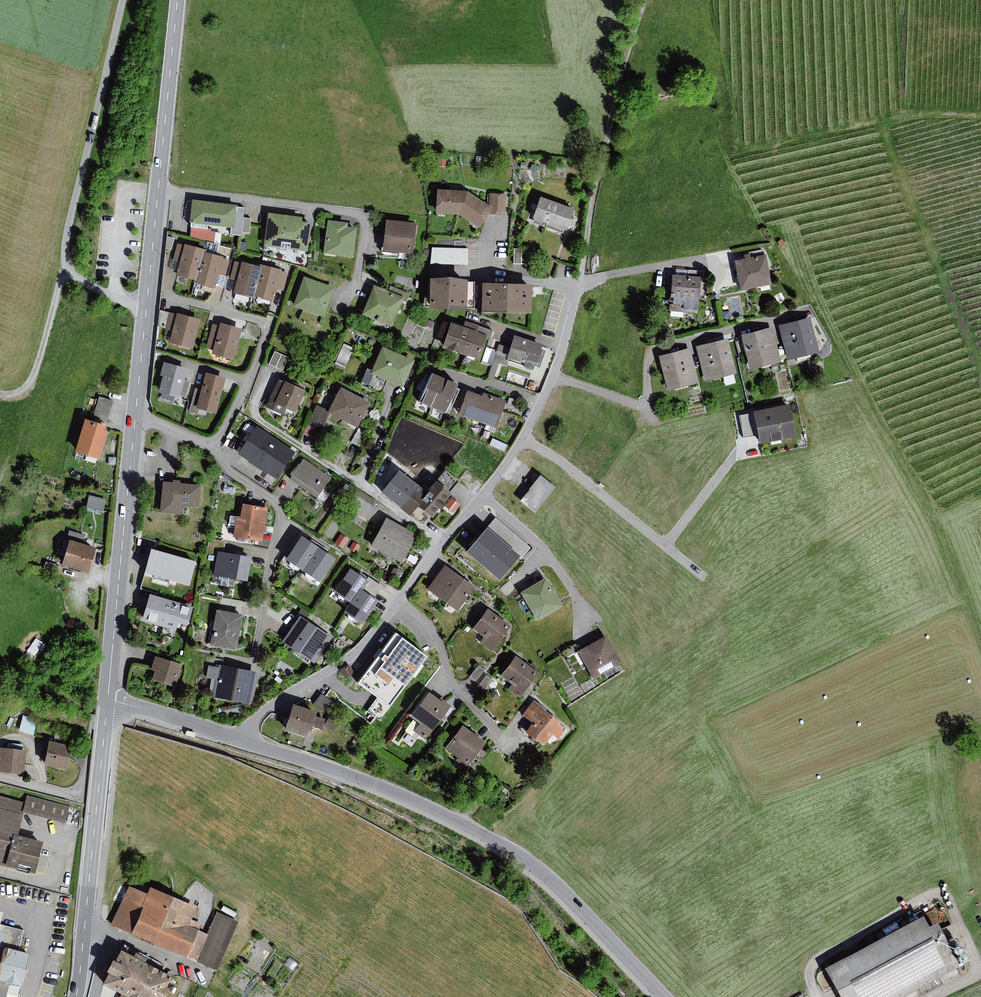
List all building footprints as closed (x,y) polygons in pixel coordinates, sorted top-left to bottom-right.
[(460,215),(468,192),(438,190),(436,213),(460,215)] [(468,192),(460,215),(480,228),(492,209),(468,192)] [(547,223),(555,202),(541,197),(533,218),(547,223)] [(245,208),(193,200),(190,223),(192,223),(192,228),(208,229),(208,225),(231,229),(231,234),(241,236),(242,232),(244,217),(245,208)] [(567,231),(575,210),(555,202),(547,223),(567,231)] [(303,217),(268,213),(264,246),(281,248),(282,242),(291,243),(290,249),(309,252),(312,223),(302,221),(303,217)] [(251,218),(244,217),(242,232),(249,233),(251,218)] [(348,223),(328,220),(324,254),(354,257),(357,228),(348,227),(348,223)] [(417,224),(387,220),(383,251),(413,254),(417,224)] [(208,229),(192,228),(191,237),(214,243),(216,232),(211,231),(211,229),(208,229)] [(175,238),(168,236),(167,248),(172,250),(175,238)] [(205,250),(178,243),(173,261),(181,263),(177,275),(196,281),(204,252),(205,250)] [(468,249),(432,248),(431,264),(468,265),(468,249)] [(529,249),(514,249),(513,264),(529,264),(529,249)] [(204,252),(196,281),(196,283),(216,288),(220,274),(226,275),(230,260),(224,258),(224,257),(204,252)] [(766,257),(735,262),(740,291),(771,286),(766,257)] [(261,268),(235,261),(231,279),(237,281),(234,293),(254,298),(254,296),(261,268)] [(261,268),(254,296),(275,301),(278,289),(285,290),(289,273),(282,272),(283,270),(262,265),(261,268)] [(676,276),(673,275),(671,304),(685,305),(684,309),(699,310),(701,277),(689,277),(676,276)] [(335,288),(304,277),(294,306),(324,317),(335,288)] [(469,280),(432,279),(431,308),(468,309),(469,280)] [(534,285),(483,284),(483,313),(533,314),(534,285)] [(391,292),(374,286),(363,315),(393,326),(404,298),(391,292)] [(394,286),(391,292),(404,298),(409,300),(411,294),(394,286)] [(166,328),(170,313),(160,310),(159,326),(166,328)] [(177,315),(170,313),(166,328),(166,329),(173,331),(169,342),(193,349),(201,320),(177,313),(177,315)] [(809,317),(780,325),(789,358),(818,350),(809,317)] [(220,326),(213,324),(206,348),(213,350),(212,354),(234,360),(243,329),(221,323),(220,326)] [(478,332),(452,323),(444,347),(480,359),(488,335),(478,332)] [(480,326),(478,332),(488,335),(491,337),(493,330),(480,326)] [(772,328),(741,337),(741,338),(746,356),(750,370),(781,361),(772,328)] [(511,348),(507,360),(525,366),(527,369),(531,371),(535,370),(535,366),(537,366),(543,345),(515,337),(511,348)] [(746,356),(741,338),(735,340),(739,357),(746,356)] [(728,340),(698,347),(707,382),(736,375),(728,340)] [(344,342),(338,356),(348,360),(354,346),(344,342)] [(507,360),(511,348),(499,344),(494,361),(500,363),(506,365),(507,360)] [(415,360),(383,347),(371,374),(403,388),(415,360)] [(690,350),(658,358),(667,393),(699,385),(690,350)] [(288,358),(275,352),(269,364),(283,370),(288,358)] [(500,363),(494,361),(488,376),(494,378),(500,363)] [(188,369),(164,362),(160,375),(164,376),(159,392),(180,398),(181,396),(186,397),(190,381),(185,380),(188,369)] [(362,381),(368,383),(372,371),(366,369),(362,381)] [(226,378),(206,373),(202,390),(197,406),(196,408),(216,414),(226,378)] [(433,408),(445,379),(432,373),(430,377),(426,375),(420,390),(424,392),(419,402),(433,408)] [(445,379),(433,408),(445,413),(449,403),(453,405),(460,389),(456,387),(457,384),(445,379)] [(308,393),(282,381),(269,408),(285,415),(288,410),(298,414),(308,393)] [(197,406),(202,390),(196,388),(191,404),(197,406)] [(370,403),(341,388),(328,413),(358,428),(370,403)] [(482,396),(469,391),(460,415),(496,428),(506,401),(483,393),(482,396)] [(99,397),(93,416),(107,420),(113,401),(99,397)] [(329,411),(316,405),(303,435),(316,440),(329,411)] [(797,437),(791,405),(755,412),(760,435),(762,444),(797,437)] [(760,435),(755,412),(739,416),(743,438),(760,435)] [(108,426),(86,419),(76,452),(101,460),(109,433),(106,432),(108,426)] [(274,440),(254,428),(237,456),(257,468),(274,440)] [(359,428),(351,443),(360,447),(365,432),(359,428)] [(509,445),(493,438),(490,445),(506,452),(509,445)] [(294,453),(274,440),(257,468),(277,481),(294,453)] [(332,480),(304,461),(291,481),(318,500),(332,480)] [(402,508),(419,486),(400,470),(382,492),(402,508)] [(438,482),(450,493),(459,481),(447,471),(438,482)] [(557,487),(542,475),(521,501),(536,513),(557,487)] [(200,486),(163,482),(160,514),(182,516),(183,507),(198,508),(200,486)] [(429,493),(418,506),(432,518),(452,494),(450,493),(438,482),(429,493)] [(429,493),(419,486),(402,508),(410,515),(418,506),(429,493)] [(376,501),(358,489),(352,498),(347,507),(369,521),(377,508),(373,506),(376,501)] [(90,495),(86,508),(104,512),(107,500),(90,495)] [(452,499),(446,507),(454,513),(460,505),(452,499)] [(241,519),(238,518),(235,539),(264,543),(268,509),(243,506),(241,519)] [(417,535),(387,518),(372,546),(402,563),(417,535)] [(530,548),(496,519),(468,552),(502,581),(530,548)] [(69,541),(82,545),(84,535),(69,531),(66,540),(69,541)] [(349,539),(341,534),(335,543),(343,549),(349,539)] [(319,547),(303,536),(287,560),(303,571),(319,547)] [(219,554),(224,554),(226,541),(209,539),(207,552),(219,554)] [(82,545),(69,541),(62,565),(89,573),(96,549),(82,545)] [(361,546),(353,542),(349,549),(357,553),(361,546)] [(319,547),(303,571),(321,583),(337,559),(319,547)] [(197,562),(153,550),(146,573),(178,582),(191,586),(197,562)] [(224,554),(219,554),(214,584),(229,586),(230,579),(247,581),(251,559),(224,554)] [(46,562),(44,570),(57,574),(59,565),(46,562)] [(476,588),(446,566),(428,589),(458,611),(476,588)] [(367,579),(351,569),(336,593),(351,603),(361,589),(367,579)] [(394,569),(391,573),(392,576),(395,579),(399,578),(402,574),(399,569),(394,569)] [(178,582),(146,573),(142,589),(174,598),(178,582)] [(369,577),(367,579),(361,589),(375,598),(383,586),(369,577)] [(547,578),(521,593),(537,621),(563,606),(547,578)] [(375,598),(361,589),(351,603),(345,612),(364,625),(380,601),(375,598)] [(194,607),(150,595),(143,621),(164,627),(162,634),(172,637),(174,630),(177,631),(179,623),(189,626),(194,607)] [(512,626),(489,609),(474,629),(485,637),(481,643),(492,652),(512,626)] [(244,615),(217,610),(211,646),(237,651),(244,615)] [(302,618),(285,642),(315,664),(333,639),(302,618)] [(398,632),(359,683),(378,698),(391,708),(431,657),(398,632)] [(607,636),(579,651),(594,679),(622,663),(607,636)] [(82,641),(80,656),(89,657),(91,642),(82,641)] [(576,643),(562,650),(566,657),(580,650),(576,643)] [(211,656),(209,664),(222,666),(224,659),(211,656)] [(183,665),(155,657),(151,670),(155,671),(153,680),(176,688),(183,665)] [(538,675),(514,658),(501,677),(512,685),(508,691),(521,700),(538,675)] [(222,666),(209,664),(207,678),(218,680),(215,697),(251,704),(257,673),(222,666)] [(349,665),(340,670),(346,679),(355,674),(349,665)] [(476,669),(470,677),(476,681),(485,670),(479,666),(476,669)] [(487,675),(478,687),(484,691),(492,680),(487,675)] [(322,693),(314,704),(331,717),(339,706),(322,693)] [(441,701),(430,693),(411,717),(422,725),(416,732),(426,740),(452,707),(443,700),(441,701)] [(391,708),(378,698),(368,712),(381,721),(391,708)] [(547,710),(535,700),(523,715),(534,723),(526,733),(538,742),(540,740),(546,745),(553,735),(559,739),(563,733),(562,732),(565,728),(561,725),(562,723),(546,711),(547,710)] [(245,704),(215,709),(216,717),(246,711),(245,704)] [(318,712),(294,705),(286,731),(309,737),(318,712)] [(24,715),(19,731),(34,736),(38,720),(24,715)] [(330,719),(325,725),(333,731),(338,724),(330,719)] [(486,743),(463,726),(446,749),(469,766),(486,743)] [(73,746),(50,741),(46,764),(69,769),(73,746)] [(1,748),(0,758),(0,772),(25,774),(27,751),(1,748)] [(70,805),(27,795),(26,802),(23,813),(66,823),(70,805)] [(36,873),(44,843),(17,836),(23,813),(26,802),(0,796),(0,864),(36,873)] [(146,895),(129,888),(113,926),(218,971),(240,922),(219,913),(210,933),(189,924),(196,909),(149,888),(146,895)] [(821,967),(838,996),(901,996),(957,966),(931,919),(921,924),(916,915),(821,967)] [(11,983),(23,986),(31,953),(20,951),(25,931),(0,925),(0,996),(8,996),(11,983)] [(950,952),(951,953),(953,953),(954,953),(955,952),(956,951),(957,950),(957,948),(957,947),(956,946),(955,945),(954,945),(953,945),(951,945),(950,946),(949,947),(949,948),(949,950),(949,951),(950,952)] [(123,952),(105,985),(122,994),(120,996),(167,996),(176,979),(123,952)] [(955,960),(956,961),(958,961),(959,961),(960,960),(961,959),(962,958),(962,957),(962,956),(961,954),(960,954),(959,953),(957,953),(956,953),(955,954),(954,955),(954,957),(954,958),(954,959),(955,960)]
